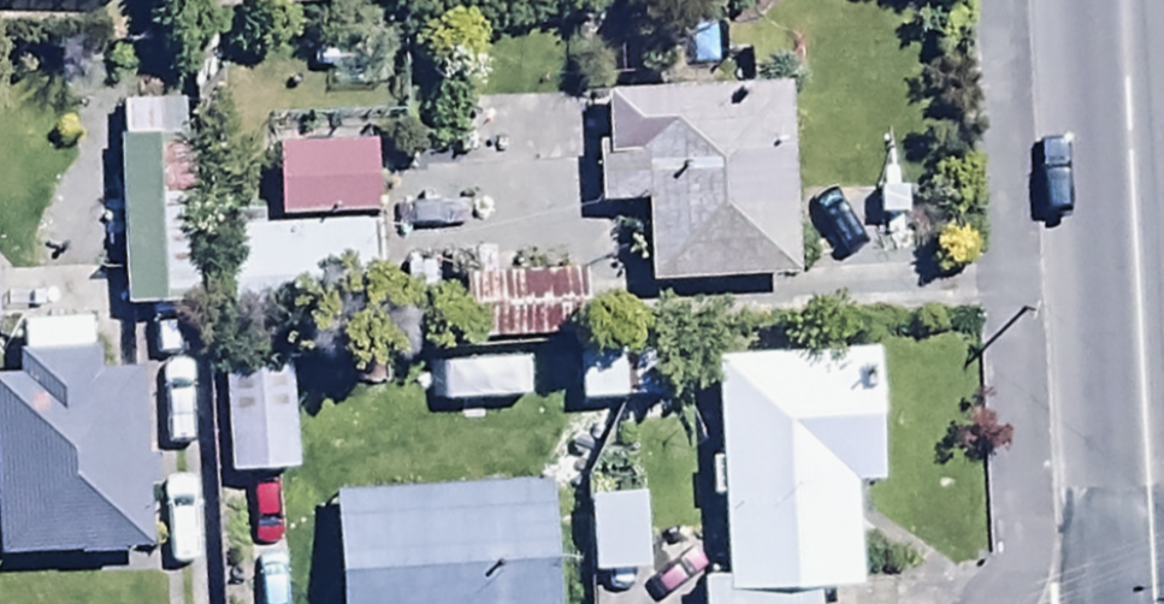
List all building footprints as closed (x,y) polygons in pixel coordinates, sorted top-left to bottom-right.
[(9,14),(4,0),(0,0),(0,17),(9,14)] [(784,97),(598,105),(601,155),(592,156),(594,216),(643,214),(646,294),(793,287),(784,97)] [(120,109),(126,315),(199,313),(196,202),(166,202),(163,108),(120,109)] [(276,152),(278,223),(374,221),(372,149),(276,152)] [(585,285),(463,286),(464,349),(586,348),(585,285)] [(0,333),(0,559),(1,569),(151,561),(141,384),(102,386),(101,360),(92,361),(90,328),(0,333)] [(711,369),(712,502),(720,502),(723,587),(702,587),(703,603),(856,603),(851,497),(875,496),(870,363),(711,369)] [(556,410),(640,410),(640,365),(582,365),(582,373),(556,373),(556,410)] [(291,484),(292,379),(216,378),(215,483),(240,483),(291,484)] [(574,429),(538,484),(577,509),(613,454),(574,429)] [(291,583),(291,484),(240,483),(240,583),(291,583)] [(551,496),(336,506),(341,603),(556,603),(551,496)] [(644,506),(589,507),(592,582),(646,581),(644,506)]
